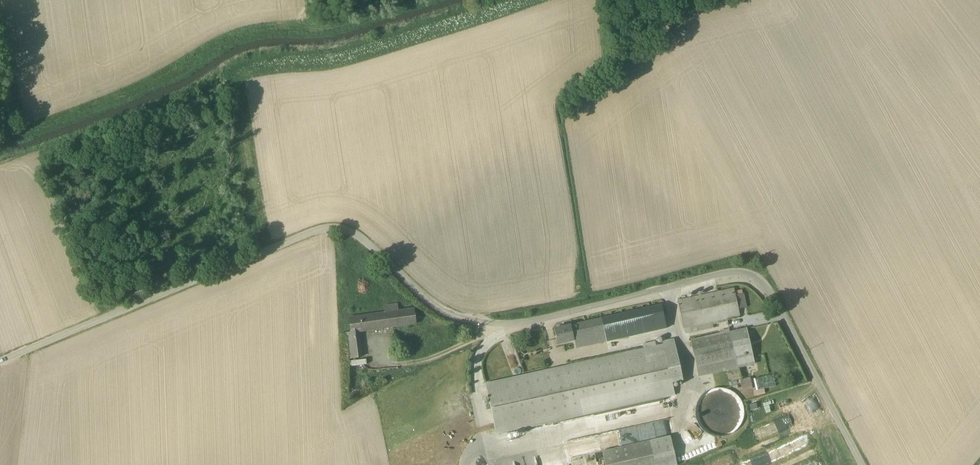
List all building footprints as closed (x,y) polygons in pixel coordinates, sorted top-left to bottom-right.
[(677,301),(684,334),(712,328),(717,326),(717,322),(739,316),(738,309),(746,308),(743,294),(734,296),(733,289),(677,301)] [(415,324),(412,309),(398,311),(397,304),(383,306),(384,312),(347,318),(349,332),(343,333),(346,360),(362,358),(359,333),(415,324)] [(576,350),(664,330),(659,305),(553,329),(557,346),(574,342),(576,350)] [(728,333),(728,329),(721,331),(722,333),(689,340),(698,377),(736,368),(728,333)] [(753,365),(745,329),(728,333),(736,368),(753,365)] [(683,381),(674,342),(484,384),(495,436),(584,416),(582,403),(590,401),(683,381)] [(754,394),(764,393),(763,387),(772,386),(771,375),(752,377),(754,394)] [(741,391),(752,388),(749,377),(738,379),(741,391)] [(823,414),(806,423),(820,448),(836,438),(823,414)] [(568,457),(602,452),(600,438),(519,449),(518,440),(508,441),(508,435),(498,436),(502,464),(569,464),(568,457)] [(602,452),(605,464),(676,464),(670,437),(602,452)] [(826,458),(841,453),(837,441),(822,446),(826,458)]
